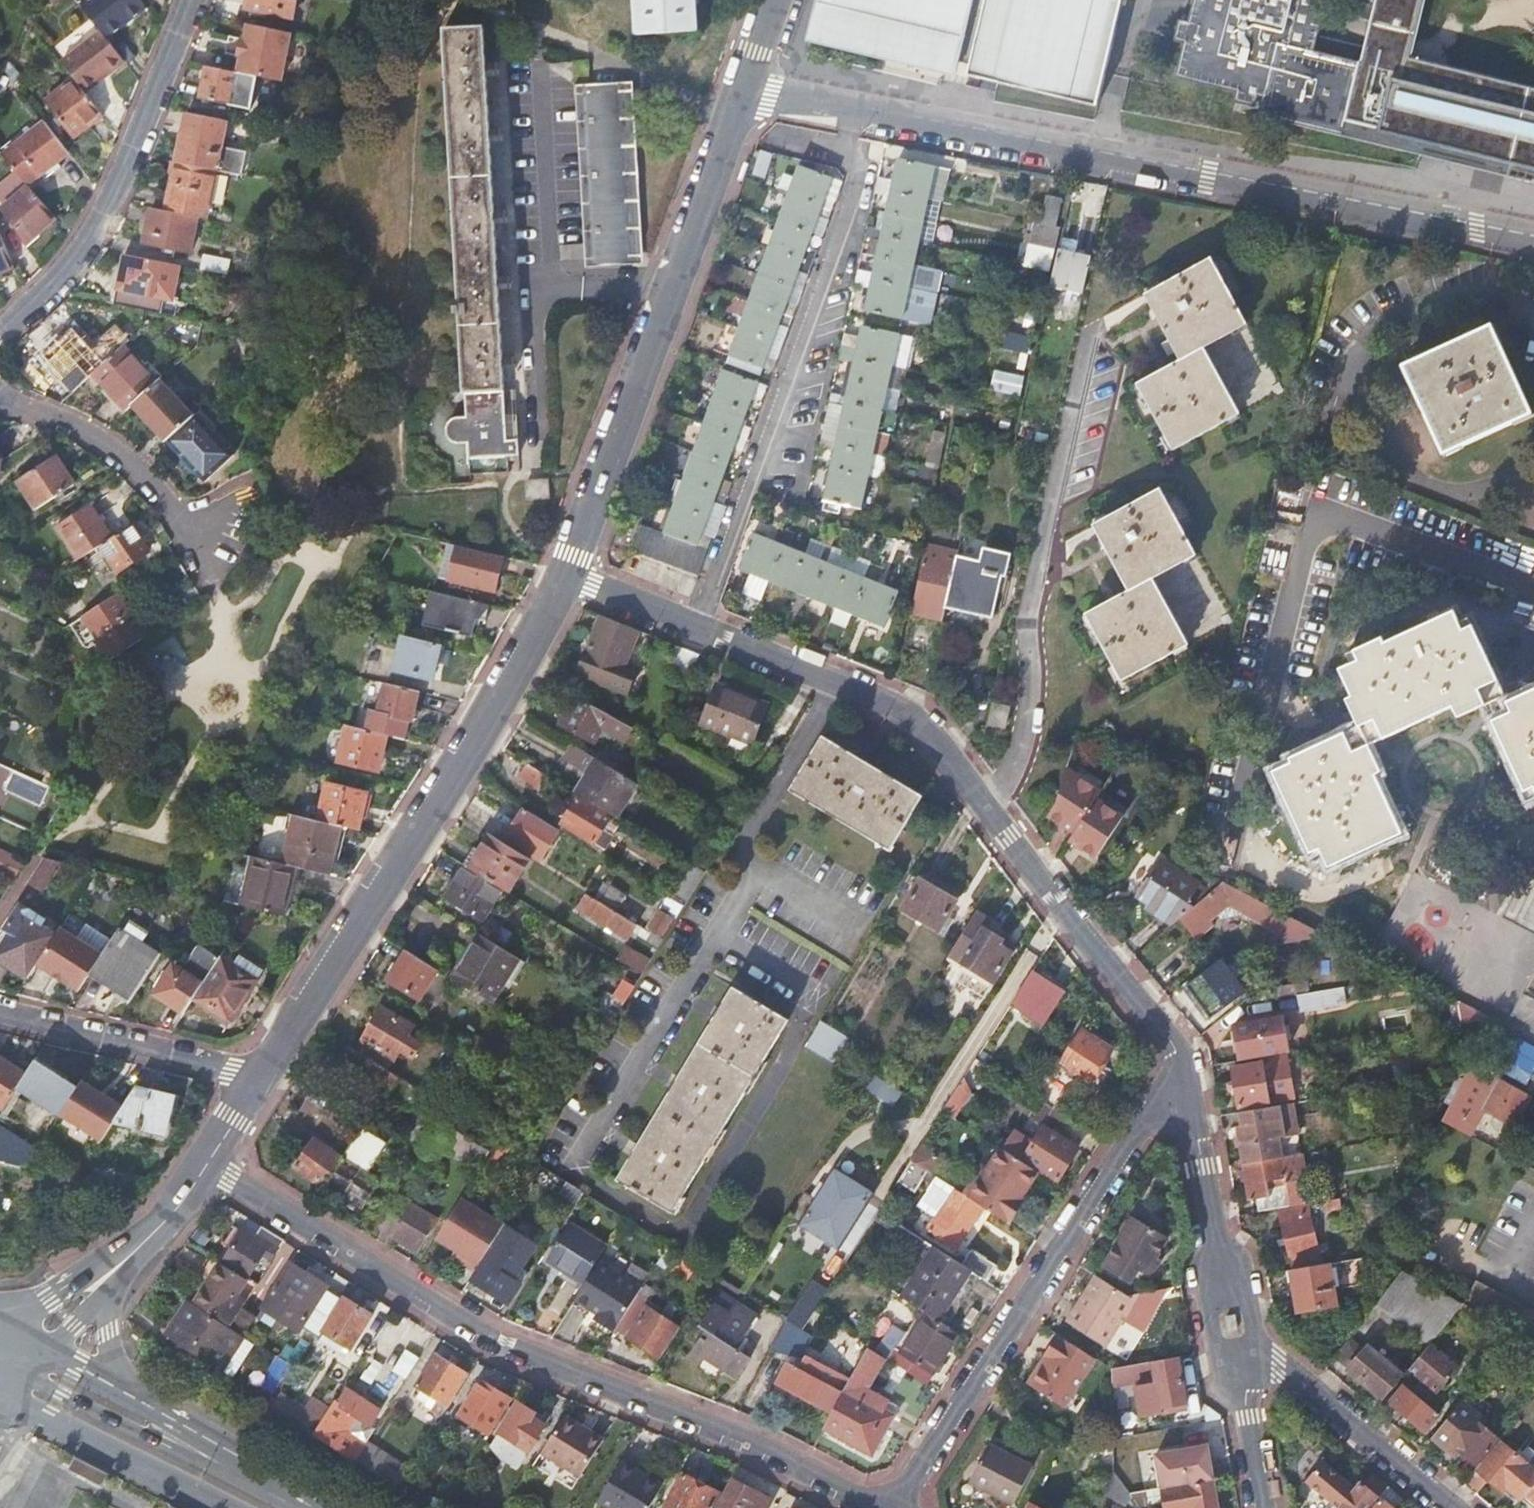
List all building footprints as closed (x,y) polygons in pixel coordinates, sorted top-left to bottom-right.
[(102,39),(142,8),(136,0),(88,0),(79,7),(98,30),(102,39)] [(295,0),(247,0),(244,12),(291,21),(295,0)] [(636,33),(702,30),(701,0),(635,0),(636,33)] [(811,41),(954,75),(970,0),(820,0),(811,41)] [(970,77),(1098,109),(1124,0),(988,0),(970,77)] [(1188,24),(1178,22),(1172,44),(1183,47),(1175,81),(1234,94),(1230,110),(1261,118),(1343,139),(1360,66),(1312,55),(1314,46),(1319,26),(1325,0),(1195,0),(1188,24)] [(1375,8),(1377,0),(1339,0),(1375,8)] [(465,392),(503,390),(502,370),(501,357),(485,21),(446,23),(460,306),(455,306),(456,313),(461,313),(465,392)] [(240,61),(237,76),(254,80),(279,85),(289,35),(246,27),(243,44),(240,43),(237,61),(240,61)] [(105,73),(107,76),(123,64),(102,39),(98,30),(59,61),(74,80),(82,90),(105,73)] [(1522,181),(1533,184),(1533,93),(1411,62),(1411,63),(1409,70),(1407,78),(1360,66),(1343,139),(1522,181)] [(249,111),(254,80),(237,76),(204,70),(198,101),(249,111)] [(643,258),(633,79),(578,82),(588,245),(563,246),(564,263),(643,258)] [(46,101),(75,139),(102,117),(84,93),(82,90),(74,80),(46,101)] [(213,171),(214,172),(225,123),(185,115),(175,164),(213,171)] [(68,154),(44,122),(16,145),(17,148),(4,159),(16,173),(26,185),(68,154)] [(869,292),(864,314),(902,322),(934,169),(896,162),(891,183),(881,181),(877,198),(888,200),(881,233),(871,230),(868,242),(879,245),(871,276),(862,274),(858,290),(869,292)] [(213,171),(175,164),(164,213),(196,219),(203,221),(213,171)] [(824,197),(830,181),(798,169),(728,358),(772,374),(777,362),(766,358),(777,327),(787,331),(796,308),(786,304),(797,275),(807,278),(816,255),(805,251),(817,220),(827,224),(835,201),(824,197)] [(26,244),(55,218),(26,185),(16,173),(0,187),(0,201),(26,244)] [(1043,200),(1041,206),(1038,223),(1032,222),(1028,237),(1023,236),(1021,246),(1026,247),(1024,260),(1054,265),(1057,252),(1062,229),(1056,227),(1061,204),(1043,200)] [(176,251),(189,253),(196,219),(164,213),(150,210),(142,244),(164,248),(164,250),(174,252),(176,251)] [(0,233),(0,281),(17,274),(0,233)] [(1092,259),(1057,252),(1054,265),(1048,289),(1083,296),(1092,259)] [(178,267),(124,256),(117,290),(151,297),(149,311),(175,317),(178,301),(171,299),(178,267)] [(227,262),(204,257),(201,271),(225,276),(227,262)] [(1202,349),(1245,324),(1208,258),(1144,295),(1180,360),(1202,349)] [(72,329),(43,356),(75,391),(93,373),(121,347),(127,341),(113,326),(89,348),(72,329)] [(842,506),(861,511),(899,337),(861,329),(856,351),(846,349),(842,366),(852,368),(846,400),(835,398),(833,409),(844,411),(836,444),(826,442),(824,453),(834,456),(824,503),(827,504),(824,515),(839,518),(842,506)] [(1440,457),(1529,417),(1489,330),(1401,369),(1440,457)] [(1001,349),(1026,355),(1029,341),(1004,335),(1001,349)] [(121,347),(93,373),(125,411),(132,405),(157,381),(161,378),(146,362),(140,368),(121,347)] [(1202,349),(1179,361),(1135,385),(1173,452),(1237,415),(1202,349)] [(514,369),(514,357),(501,357),(502,370),(514,369)] [(695,447),(693,454),(663,535),(641,527),(630,555),(696,579),(711,540),(701,535),(712,506),(722,510),(726,500),(728,494),(731,486),(721,482),(731,452),(742,456),(752,431),(741,426),(752,397),(762,401),(767,388),(722,372),(695,447)] [(988,401),(1013,407),(1019,380),(995,374),(988,401)] [(166,442),(192,418),(157,381),(132,405),(166,442)] [(455,444),(467,444),(469,475),(508,473),(507,456),(517,456),(513,390),(503,390),(465,392),(453,392),(453,402),(465,402),(466,419),(454,420),(451,420),(449,421),(448,423),(446,425),(445,427),(444,429),(444,431),(444,433),(445,436),(446,438),(447,440),(449,441),(450,443),(453,444),(455,444)] [(192,418),(166,442),(203,483),(232,456),(195,415),(192,418)] [(937,472),(942,450),(928,447),(923,468),(937,472)] [(937,472),(942,473),(947,450),(942,450),(937,472)] [(36,511),(73,486),(54,457),(16,482),(36,511)] [(549,498),(548,481),(527,482),(528,499),(549,498)] [(1149,581),(1194,557),(1159,490),(1090,527),(1125,594),(1149,581)] [(90,505),(57,528),(78,560),(100,546),(112,538),(90,505)] [(949,543),(954,522),(937,518),(932,539),(949,543)] [(112,538),(100,546),(118,572),(149,551),(132,525),(112,538)] [(738,572),(796,595),(807,600),(883,630),(897,595),(876,586),(882,570),(867,565),(861,581),(830,568),(836,552),(826,548),(819,564),(788,551),(794,535),(779,529),(773,545),(764,541),(751,535),(738,572)] [(504,558),(450,545),(446,564),(454,566),(450,582),(494,592),(504,558)] [(951,574),(954,560),(956,555),(942,552),(941,556),(925,552),(921,568),(925,569),(917,599),(915,599),(911,616),(932,622),(934,614),(938,614),(940,604),(936,603),(944,573),(951,574)] [(954,560),(951,574),(944,606),(983,616),(982,621),(990,623),(1000,580),(1004,581),(1007,562),(981,555),(977,569),(971,568),(971,565),(954,560)] [(1152,580),(1128,592),(1085,616),(1121,684),(1187,648),(1152,580)] [(490,605),(435,593),(427,627),(472,638),(477,620),(487,622),(490,605)] [(90,613),(83,617),(110,659),(144,638),(115,596),(90,613)] [(90,613),(81,599),(47,621),(64,630),(83,617),(90,613)] [(625,663),(637,632),(600,617),(578,675),(625,694),(636,668),(625,663)] [(1473,634),(1463,638),(1454,619),(1385,651),(1381,642),(1353,654),(1358,664),(1339,673),(1352,700),(1346,703),(1357,728),(1368,752),(1453,713),(1459,725),(1487,712),(1490,718),(1508,710),(1473,634)] [(439,645),(403,637),(395,670),(431,679),(439,645)] [(691,674),(698,657),(676,648),(672,658),(679,661),(675,669),(691,674)] [(387,735),(405,740),(408,723),(411,723),(419,692),(386,684),(379,712),(372,710),(367,731),(387,735)] [(751,742),(767,705),(715,685),(701,722),(751,742)] [(625,740),(632,726),(574,696),(560,724),(594,742),(602,728),(625,740)] [(1490,718),(1526,797),(1533,793),(1533,698),(1508,710),(1490,718)] [(1008,708),(990,704),(985,725),(1002,729),(1008,708)] [(339,762),(378,771),(387,735),(367,731),(348,726),(339,762)] [(625,740),(635,745),(642,732),(632,726),(625,740)] [(1368,752),(1357,728),(1287,761),(1290,767),(1273,775),(1311,857),(1320,852),(1330,873),(1404,839),(1376,780),(1381,778),(1368,752)] [(869,763),(822,735),(793,786),(810,796),(808,801),(872,839),(875,835),(893,845),(923,794),(869,763)] [(616,818),(637,784),(572,744),(563,760),(586,774),(592,777),(589,782),(583,779),(575,793),(616,818)] [(640,771),(605,751),(600,760),(634,780),(640,771)] [(540,789),(548,776),(524,761),(515,776),(517,777),(518,776),(540,789)] [(1069,778),(1097,798),(1103,790),(1074,771),(1069,778)] [(1069,778),(1064,775),(1056,805),(1052,811),(1063,819),(1060,823),(1074,833),(1069,841),(1084,851),(1087,847),(1098,854),(1124,816),(1097,798),(1069,778)] [(368,795),(329,785),(328,786),(326,797),(320,822),(341,827),(359,831),(368,795)] [(605,848),(613,835),(612,834),(602,828),(609,817),(577,798),(562,823),(605,848)] [(548,844),(558,828),(523,807),(505,836),(551,864),(559,850),(548,844)] [(293,867),(330,875),(341,827),(320,822),(305,818),(295,816),(284,865),(293,867)] [(470,867),(502,887),(509,891),(530,857),(491,833),(470,867)] [(284,865),(255,858),(243,907),(252,909),(282,917),(293,867),(284,865)] [(45,859),(29,884),(42,892),(53,874),(63,880),(73,866),(45,859)] [(502,887),(470,867),(465,864),(446,896),(482,918),(502,887)] [(693,865),(672,899),(681,904),(684,906),(704,872),(693,865)] [(1179,918),(1210,892),(1206,889),(1178,871),(1176,875),(1158,865),(1138,897),(1151,905),(1149,909),(1172,923),(1179,918)] [(956,898),(920,877),(902,907),(938,928),(956,898)] [(1223,885),(1220,883),(1210,892),(1179,918),(1195,938),(1213,923),(1210,919),(1217,913),(1221,918),(1246,916),(1282,934),(1284,945),(1324,936),(1223,885)] [(627,938),(636,924),(587,893),(578,908),(627,938)] [(620,900),(608,893),(605,899),(617,906),(620,900)] [(662,934),(681,904),(672,899),(668,896),(650,926),(662,934)] [(991,919),(976,910),(962,933),(975,941),(963,961),(992,980),(1014,945),(986,928),(991,919)] [(57,936),(18,911),(5,931),(11,935),(0,952),(0,961),(28,979),(37,966),(57,936)] [(144,932),(130,924),(124,933),(138,942),(144,932)] [(57,936),(37,966),(79,993),(93,970),(102,956),(60,930),(57,936)] [(136,997),(162,956),(150,949),(138,942),(124,933),(119,930),(102,956),(93,970),(116,985),(114,991),(124,997),(127,991),(136,997)] [(480,932),(452,977),(492,1002),(503,984),(520,957),(480,932)] [(653,941),(656,936),(649,932),(646,938),(653,941)] [(975,941),(962,933),(950,953),(963,961),(975,941)] [(172,941),(160,934),(150,949),(162,956),(172,941)] [(624,945),(616,958),(642,974),(650,961),(624,945)] [(181,959),(157,996),(184,1014),(193,1000),(219,959),(199,946),(188,963),(181,959)] [(437,969),(406,949),(389,978),(419,997),(437,969)] [(510,988),(526,961),(520,957),(503,984),(510,988)] [(240,961),(235,969),(219,959),(193,1000),(230,1023),(261,975),(240,961)] [(1210,1016),(1244,990),(1220,960),(1186,986),(1210,1016)] [(963,961),(954,976),(983,995),(992,980),(963,961)] [(1049,983),(1031,971),(1010,1003),(1033,1017),(1030,1022),(1040,1029),(1063,993),(1049,983)] [(607,989),(597,1005),(603,1008),(616,1016),(634,986),(623,979),(614,993),(607,989)] [(1447,1004),(1449,1000),(1414,983),(1413,986),(1447,1004)] [(1266,999),(1297,994),(1296,985),(1265,989),(1266,999)] [(672,1211),(682,1195),(683,1196),(706,1158),(704,1157),(722,1126),(724,1128),(746,1091),(745,1090),(763,1059),(765,1061),(789,1020),(733,986),(717,1014),(676,1083),(636,1150),(619,1179),(672,1211)] [(1300,1009),(1343,1002),(1340,987),(1297,994),(1300,1009)] [(1297,994),(1266,999),(1269,1019),(1235,1026),(1241,1057),(1288,1049),(1283,1017),(1290,1016),(1289,1012),(1300,1009),(1297,994)] [(413,1023),(382,1005),(362,1039),(394,1058),(401,1047),(414,1055),(421,1041),(408,1034),(413,1023)] [(1467,1013),(1469,1010),(1459,1005),(1457,1009),(1467,1013)] [(597,1020),(609,1027),(616,1016),(603,1008),(597,1020)] [(846,1034),(820,1019),(812,1033),(838,1049),(846,1034)] [(1027,1075),(1019,1087),(1060,1113),(1070,1095),(1079,1100),(1112,1049),(1082,1030),(1062,1060),(1055,1056),(1040,1081),(1034,1077),(1033,1079),(1027,1075)] [(362,1039),(356,1048),(388,1068),(394,1058),(362,1039)] [(427,1153),(454,1110),(388,1068),(356,1048),(351,1045),(340,1064),(386,1093),(387,1091),(421,1113),(405,1139),(427,1153)] [(61,1116),(78,1088),(49,1069),(56,1059),(43,1051),(26,1077),(18,1089),(61,1116)] [(1453,1056),(1456,1075),(1464,1074),(1469,1065),(1476,1052),(1453,1056)] [(1294,1096),(1286,1053),(1260,1057),(1261,1062),(1232,1068),(1239,1106),(1294,1096)] [(986,1065),(975,1058),(960,1081),(971,1088),(986,1065)] [(4,1111),(18,1089),(26,1077),(0,1059),(0,1108),(4,1111)] [(1469,1065),(1464,1074),(1441,1121),(1451,1126),(1474,1080),(1491,1089),(1482,1108),(1514,1125),(1529,1097),(1469,1065)] [(876,1072),(869,1083),(867,1086),(876,1092),(884,1078),(876,1072)] [(892,1103),(901,1089),(884,1078),(876,1092),(892,1103)] [(78,1088),(61,1116),(102,1142),(113,1125),(124,1108),(82,1081),(78,1088)] [(971,1088),(960,1081),(942,1109),(953,1116),(971,1088)] [(551,1097),(562,1103),(570,1089),(565,1086),(563,1088),(558,1085),(551,1097)] [(1420,1087),(1421,1093),(1432,1091),(1431,1085),(1420,1087)] [(181,1100),(182,1098),(138,1088),(124,1108),(113,1125),(122,1127),(124,1125),(140,1130),(140,1132),(143,1133),(145,1128),(165,1132),(169,1115),(175,1116),(180,1100),(181,1100)] [(1432,1091),(1421,1093),(1424,1107),(1434,1105),(1432,1091)] [(361,1115),(336,1100),(328,1113),(353,1128),(361,1115)] [(1237,1128),(1243,1163),(1279,1157),(1299,1154),(1297,1137),(1284,1137),(1282,1120),(1295,1119),(1293,1103),(1247,1111),(1250,1125),(1241,1127),(1237,1128)] [(1295,1119),(1282,1120),(1284,1137),(1297,1137),(1295,1119)] [(482,1165),(483,1164),(491,1151),(499,1138),(473,1122),(467,1131),(459,1126),(458,1129),(448,1124),(438,1140),(453,1148),(449,1155),(463,1163),(467,1157),(482,1165)] [(1052,1130),(1046,1126),(1026,1158),(1058,1179),(1078,1148),(1062,1137),(1065,1132),(1055,1126),(1052,1130)] [(26,1169),(37,1151),(0,1128),(0,1163),(26,1169)] [(504,1158),(512,1146),(499,1138),(491,1151),(499,1156),(504,1158)] [(297,1166),(325,1186),(341,1159),(314,1141),(297,1166)] [(911,1159),(928,1170),(932,1173),(942,1155),(921,1142),(911,1159)] [(992,1161),(969,1197),(981,1205),(1007,1222),(1022,1198),(1021,1197),(1027,1187),(1029,1188),(1040,1171),(1001,1147),(992,1161)] [(499,1156),(491,1151),(483,1164),(491,1169),(499,1156)] [(1304,1179),(1300,1153),(1279,1157),(1243,1163),(1250,1200),(1255,1199),(1258,1212),(1276,1209),(1288,1207),(1284,1183),(1304,1179)] [(341,1159),(325,1186),(324,1187),(330,1191),(362,1210),(380,1180),(368,1173),(372,1165),(359,1158),(355,1164),(343,1157),(341,1159)] [(928,1170),(911,1159),(897,1180),(916,1191),(928,1170)] [(817,1197),(804,1188),(787,1215),(838,1247),(873,1190),(836,1166),(817,1197)] [(560,1191),(577,1202),(583,1191),(566,1180),(560,1191)] [(330,1191),(324,1187),(321,1193),(327,1196),(330,1191)] [(954,1247),(981,1205),(969,1197),(965,1194),(955,1188),(928,1230),(954,1247)] [(436,1218),(403,1197),(379,1235),(388,1241),(393,1234),(417,1249),(436,1218)] [(504,1224),(462,1197),(436,1238),(455,1249),(465,1255),(461,1262),(475,1270),(482,1259),(504,1224)] [(1342,1209),(1340,1198),(1324,1201),(1327,1213),(1342,1209)] [(1308,1209),(1307,1203),(1288,1207),(1276,1209),(1288,1253),(1289,1253),(1293,1270),(1322,1265),(1320,1256),(1318,1246),(1308,1209)] [(981,1276),(962,1264),(897,1222),(886,1239),(915,1258),(913,1263),(921,1268),(903,1297),(928,1313),(948,1326),(981,1276)] [(1156,1259),(1167,1236),(1150,1227),(1147,1232),(1129,1222),(1106,1268),(1132,1282),(1142,1263),(1155,1270),(1161,1261),(1156,1259)] [(536,1244),(504,1224),(482,1259),(485,1261),(473,1280),(508,1302),(520,1283),(514,1279),(536,1244)] [(241,1233),(231,1249),(225,1259),(249,1275),(262,1255),(272,1260),(284,1240),(261,1225),(255,1235),(244,1228),(241,1233)] [(603,1248),(568,1226),(548,1258),(584,1280),(603,1248)] [(224,1244),(231,1249),(241,1233),(234,1228),(224,1244)] [(1327,1243),(1318,1246),(1320,1256),(1330,1253),(1327,1243)] [(666,1267),(677,1249),(668,1244),(657,1262),(666,1267)] [(973,1248),(962,1264),(981,1276),(988,1280),(998,1264),(973,1248)] [(451,1256),(461,1262),(465,1255),(455,1249),(451,1256)] [(695,1272),(699,1263),(688,1256),(680,1269),(694,1279),(697,1274),(695,1272)] [(600,1258),(575,1299),(590,1309),(591,1307),(599,1311),(594,1318),(614,1331),(615,1329),(641,1287),(642,1285),(600,1258)] [(301,1326),(316,1335),(340,1297),(324,1288),(326,1284),(289,1262),(263,1307),(299,1329),(301,1326)] [(221,1263),(196,1303),(232,1325),(250,1296),(240,1290),(247,1279),(221,1263)] [(1337,1305),(1328,1264),(1322,1265),(1293,1270),(1290,1270),(1296,1311),(1337,1305)] [(1409,1352),(1417,1358),(1430,1343),(1463,1304),(1403,1272),(1370,1312),(1379,1319),(1385,1312),(1419,1338),(1409,1352)] [(1134,1300),(1127,1295),(1096,1276),(1083,1297),(1087,1300),(1071,1324),(1104,1346),(1134,1300)] [(806,1322),(826,1286),(814,1278),(793,1315),(806,1322)] [(1476,1281),(1464,1304),(1526,1337),(1533,1341),(1533,1311),(1476,1281)] [(654,1295),(641,1287),(615,1329),(657,1356),(676,1325),(669,1320),(675,1310),(667,1304),(663,1310),(650,1301),(654,1295)] [(757,1317),(722,1292),(703,1322),(709,1326),(691,1353),(704,1361),(709,1353),(722,1361),(720,1364),(739,1377),(751,1357),(743,1352),(738,1348),(747,1336),(745,1335),(757,1317)] [(343,1299),(340,1297),(316,1335),(318,1336),(317,1339),(334,1350),(336,1347),(344,1351),(347,1345),(351,1348),(372,1314),(344,1296),(343,1299)] [(167,1333),(222,1369),(242,1336),(187,1302),(167,1333)] [(822,1316),(814,1310),(803,1328),(802,1329),(787,1320),(770,1350),(800,1356),(822,1316)] [(1379,1319),(1370,1312),(1353,1333),(1362,1341),(1379,1319)] [(927,1384),(959,1333),(948,1326),(928,1313),(914,1334),(908,1330),(889,1359),(927,1384)] [(1228,1331),(1237,1330),(1234,1315),(1226,1317),(1228,1331)] [(1049,1361),(1063,1338),(1055,1333),(1041,1356),(1049,1361)] [(1362,1341),(1353,1333),(1333,1357),(1383,1399),(1403,1376),(1362,1341)] [(232,1375),(253,1343),(242,1336),(222,1369),(232,1375)] [(1526,1337),(1520,1351),(1533,1359),(1533,1341),(1526,1337)] [(1064,1407),(1094,1358),(1063,1338),(1049,1361),(1046,1366),(1042,1363),(1029,1385),(1064,1407)] [(1430,1343),(1417,1358),(1409,1369),(1422,1380),(1411,1394),(1403,1387),(1390,1403),(1424,1431),(1437,1415),(1433,1412),(1438,1407),(1431,1402),(1434,1397),(1432,1395),(1436,1390),(1439,1392),(1459,1367),(1430,1343)] [(866,1348),(843,1387),(831,1411),(822,1428),(873,1454),(895,1412),(884,1407),(889,1397),(869,1386),(882,1358),(866,1348)] [(394,1371),(407,1379),(420,1358),(406,1350),(394,1371)] [(444,1410),(466,1373),(436,1354),(417,1385),(432,1394),(430,1399),(441,1405),(440,1407),(444,1410)] [(777,1381),(831,1411),(843,1387),(829,1379),(834,1370),(807,1356),(803,1365),(798,1363),(796,1367),(786,1362),(777,1381)] [(1186,1408),(1177,1357),(1111,1369),(1112,1387),(1154,1378),(1155,1384),(1135,1388),(1140,1416),(1186,1408)] [(488,1433),(510,1397),(480,1379),(459,1415),(488,1433)] [(335,1400),(331,1406),(323,1419),(313,1435),(325,1442),(336,1424),(342,1428),(346,1422),(351,1425),(357,1416),(377,1427),(386,1412),(366,1400),(368,1396),(363,1393),(361,1397),(347,1389),(339,1403),(335,1400)] [(297,1400),(281,1391),(270,1408),(287,1418),(297,1400)] [(323,1419),(331,1406),(311,1395),(306,1405),(297,1400),(287,1418),(311,1433),(320,1417),(323,1419)] [(535,1412),(518,1401),(491,1444),(506,1458),(519,1466),(545,1424),(532,1417),(535,1412)] [(1450,1443),(1477,1465),(1498,1441),(1470,1418),(1467,1422),(1454,1412),(1432,1439),(1446,1449),(1450,1443)] [(579,1476),(603,1438),(565,1413),(541,1451),(579,1476)] [(348,1439),(341,1452),(356,1461),(364,1448),(348,1439)] [(403,1480),(405,1475),(410,1467),(368,1441),(364,1448),(356,1461),(394,1486),(398,1488),(400,1484),(403,1480)] [(1521,1500),(1521,1499),(1533,1483),(1533,1469),(1501,1442),(1477,1471),(1502,1491),(1505,1487),(1521,1500)] [(1032,1467),(990,1444),(969,1482),(1012,1505),(1032,1467)] [(1156,1455),(1162,1488),(1214,1480),(1207,1446),(1156,1455)] [(1377,1496),(1378,1497),(1387,1486),(1373,1474),(1365,1485),(1361,1482),(1356,1488),(1322,1459),(1306,1479),(1339,1507),(1367,1507),(1377,1496)] [(622,1460),(598,1501),(609,1507),(649,1507),(663,1484),(648,1475),(646,1478),(635,1471),(636,1469),(622,1460)] [(648,1475),(636,1469),(635,1471),(646,1478),(648,1475)] [(1130,1494),(1113,1471),(1100,1497),(1111,1503),(1121,1507),(1141,1507),(1130,1494)] [(718,1493),(682,1474),(664,1507),(711,1507),(718,1493)] [(400,1484),(398,1488),(420,1502),(425,1493),(415,1487),(417,1482),(405,1475),(403,1480),(400,1484)] [(731,1478),(715,1507),(766,1507),(771,1499),(731,1478)] [(1214,1480),(1162,1488),(1160,1489),(1163,1507),(1218,1507),(1214,1480)] [(1521,1499),(1532,1507),(1533,1507),(1533,1483),(1521,1499)] [(1403,1499),(1387,1486),(1378,1497),(1381,1499),(1373,1507),(1396,1507),(1403,1499)] [(430,1507),(444,1507),(445,1506),(435,1499),(430,1507)]
